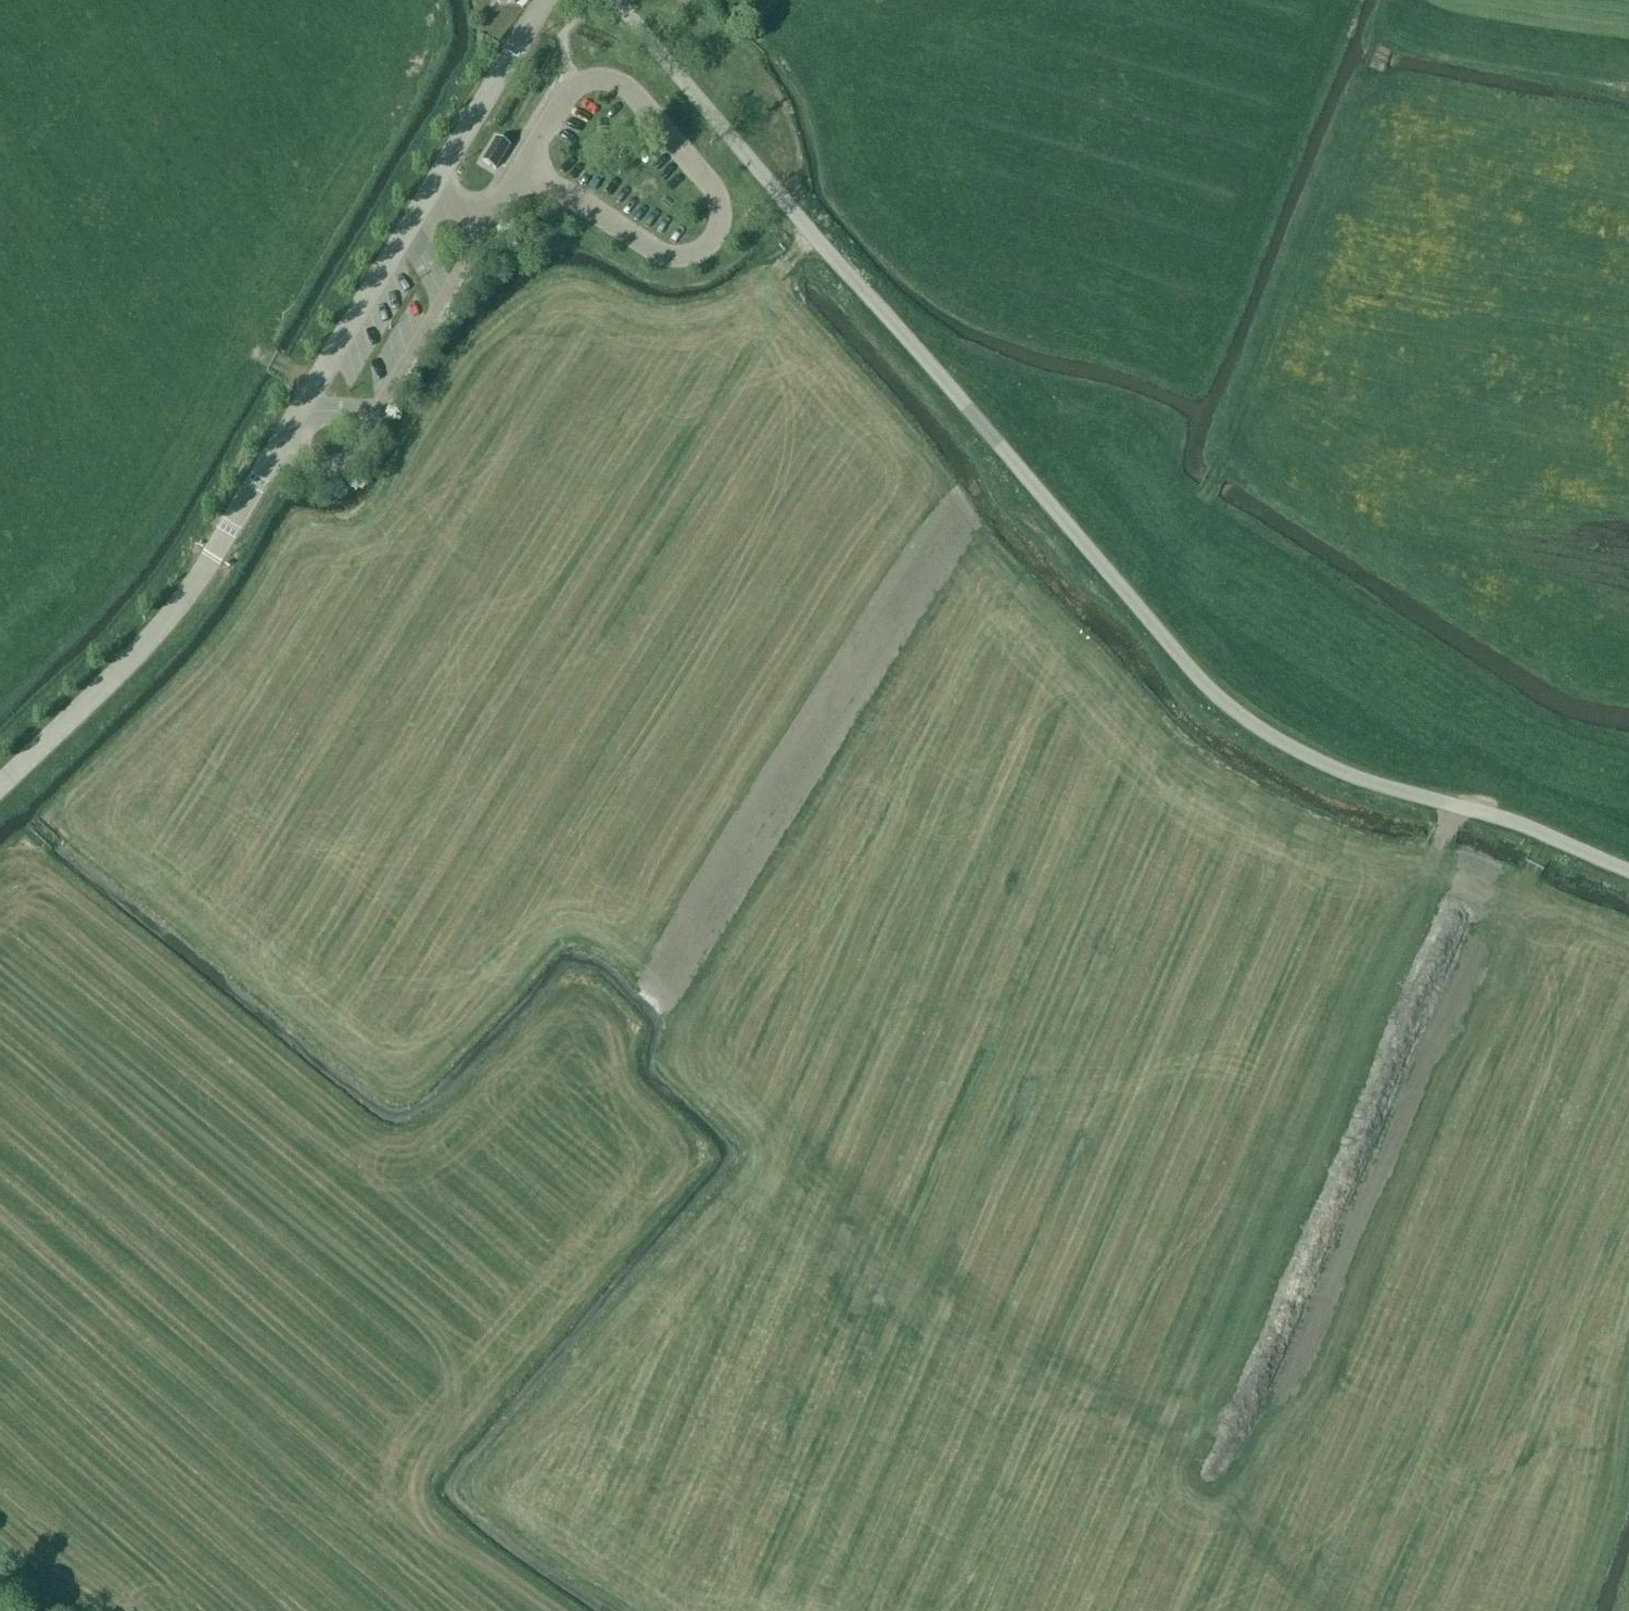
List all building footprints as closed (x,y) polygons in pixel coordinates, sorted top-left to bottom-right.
[(483,162),(496,170),(510,148),(497,140),(483,162)]
